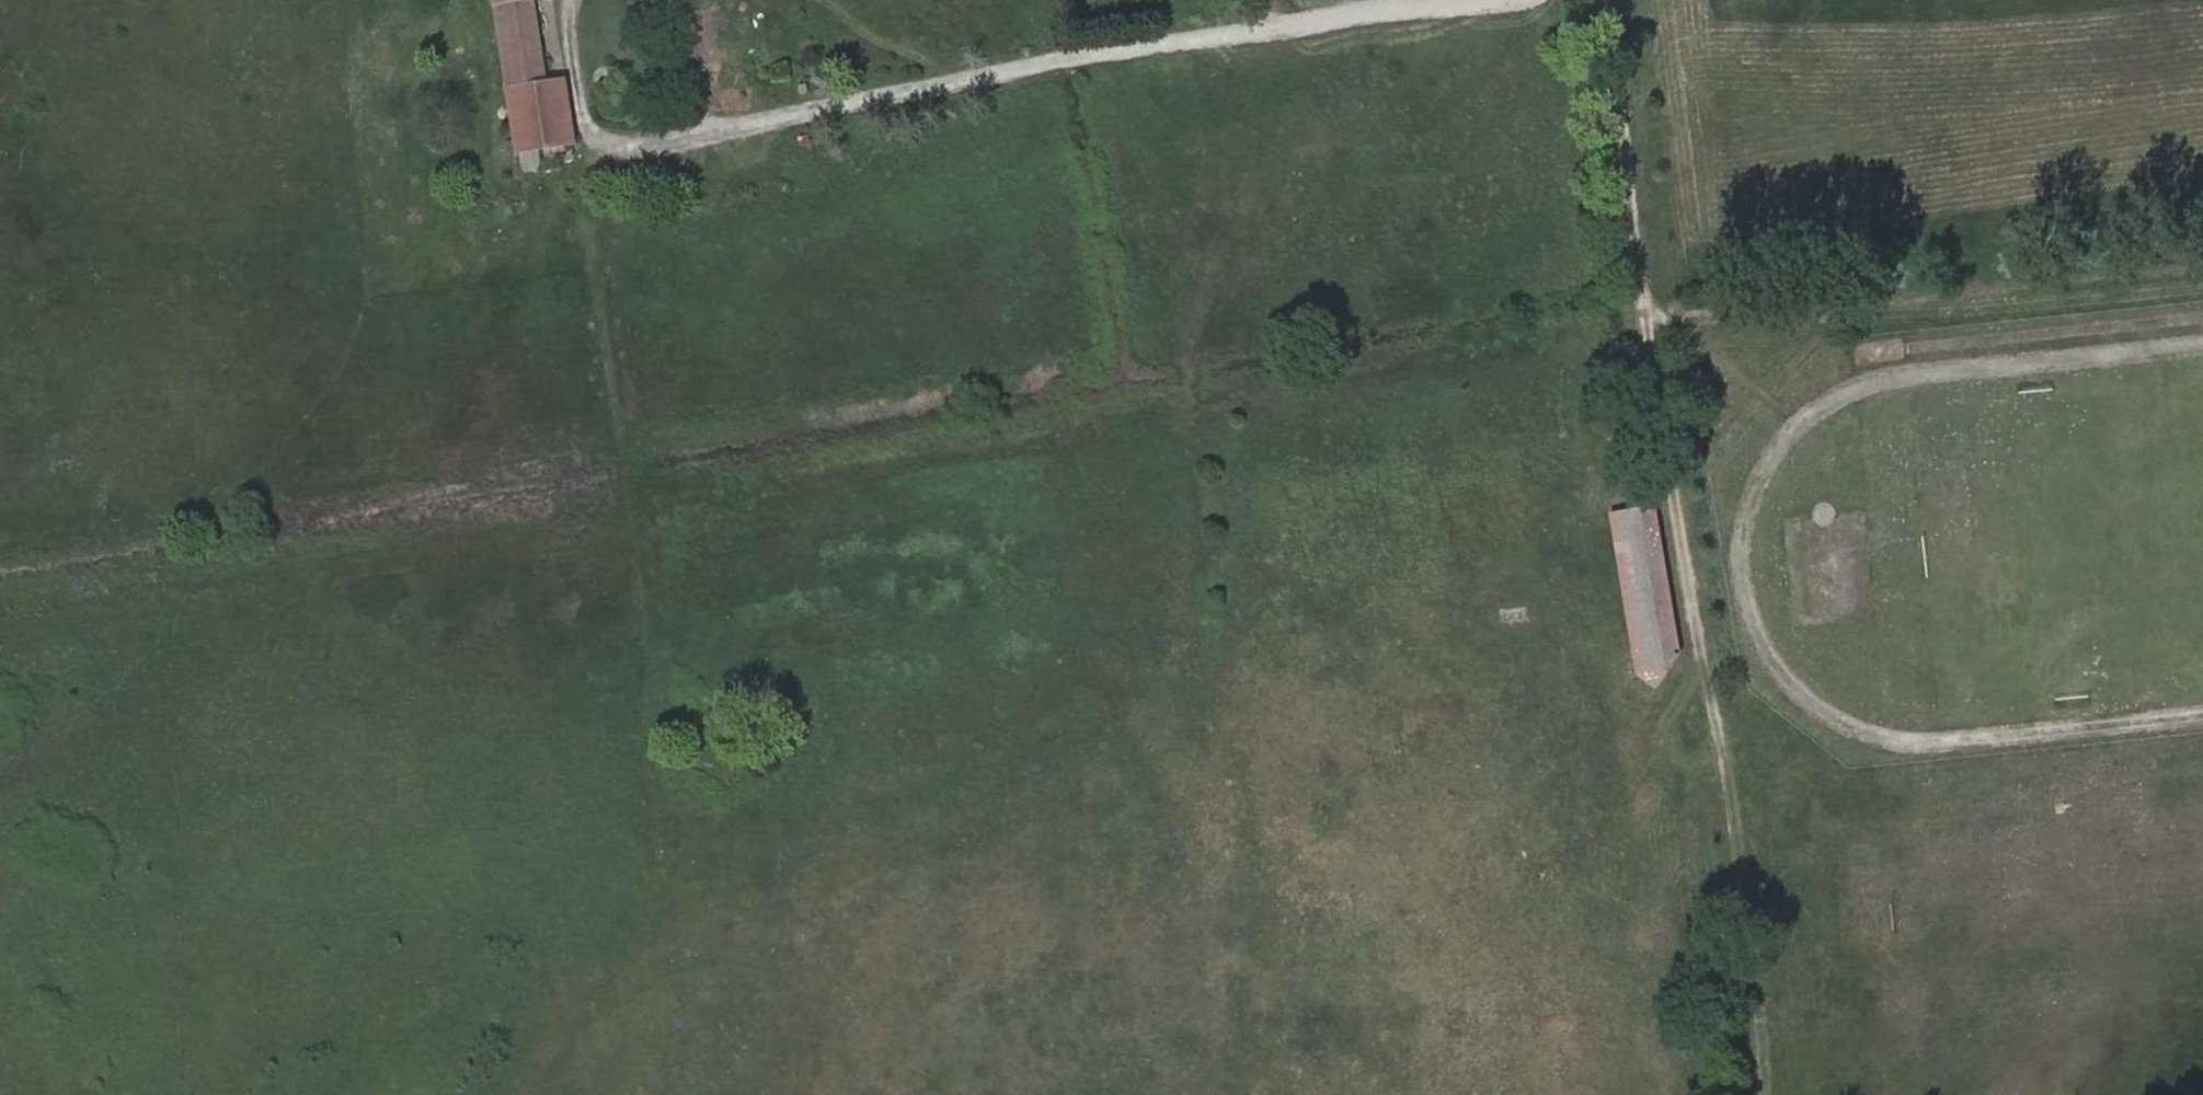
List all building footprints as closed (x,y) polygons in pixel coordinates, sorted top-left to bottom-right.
[(517,153),(521,152),(570,145),(572,144),(562,83),(545,85),(531,0),(494,0),(517,153)] [(572,158),(570,145),(521,152),(524,173),(538,171),(542,162),(572,158)] [(1672,672),(1645,510),(1638,511),(1665,673),(1672,672)] [(1665,673),(1638,511),(1614,515),(1641,677),(1665,673)]
